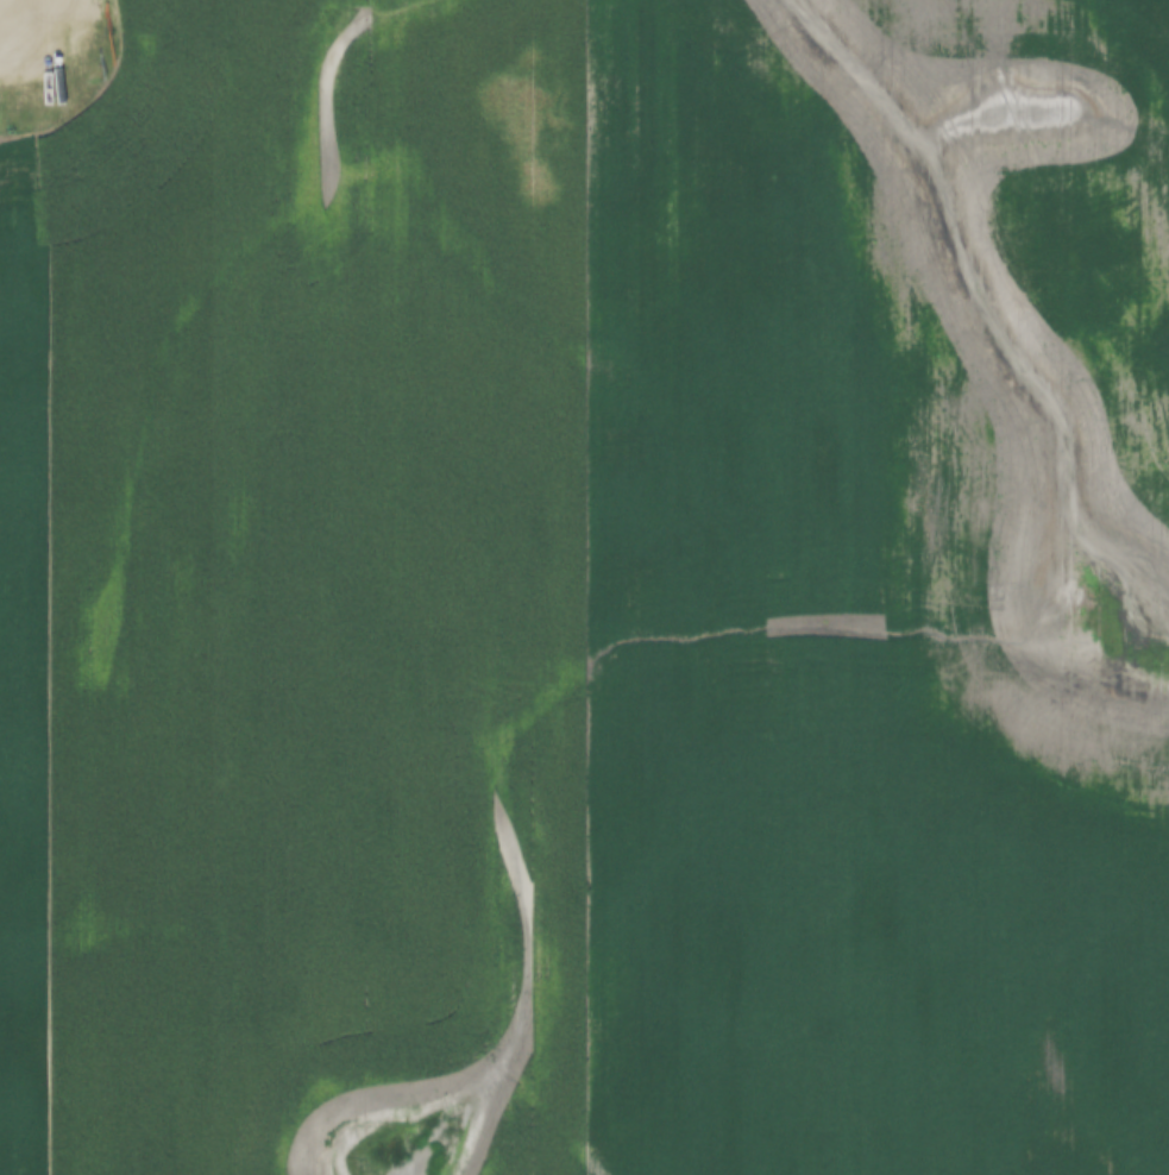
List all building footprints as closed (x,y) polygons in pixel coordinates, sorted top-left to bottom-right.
[(52,47),(43,45),(35,75),(44,77),(52,47)]
